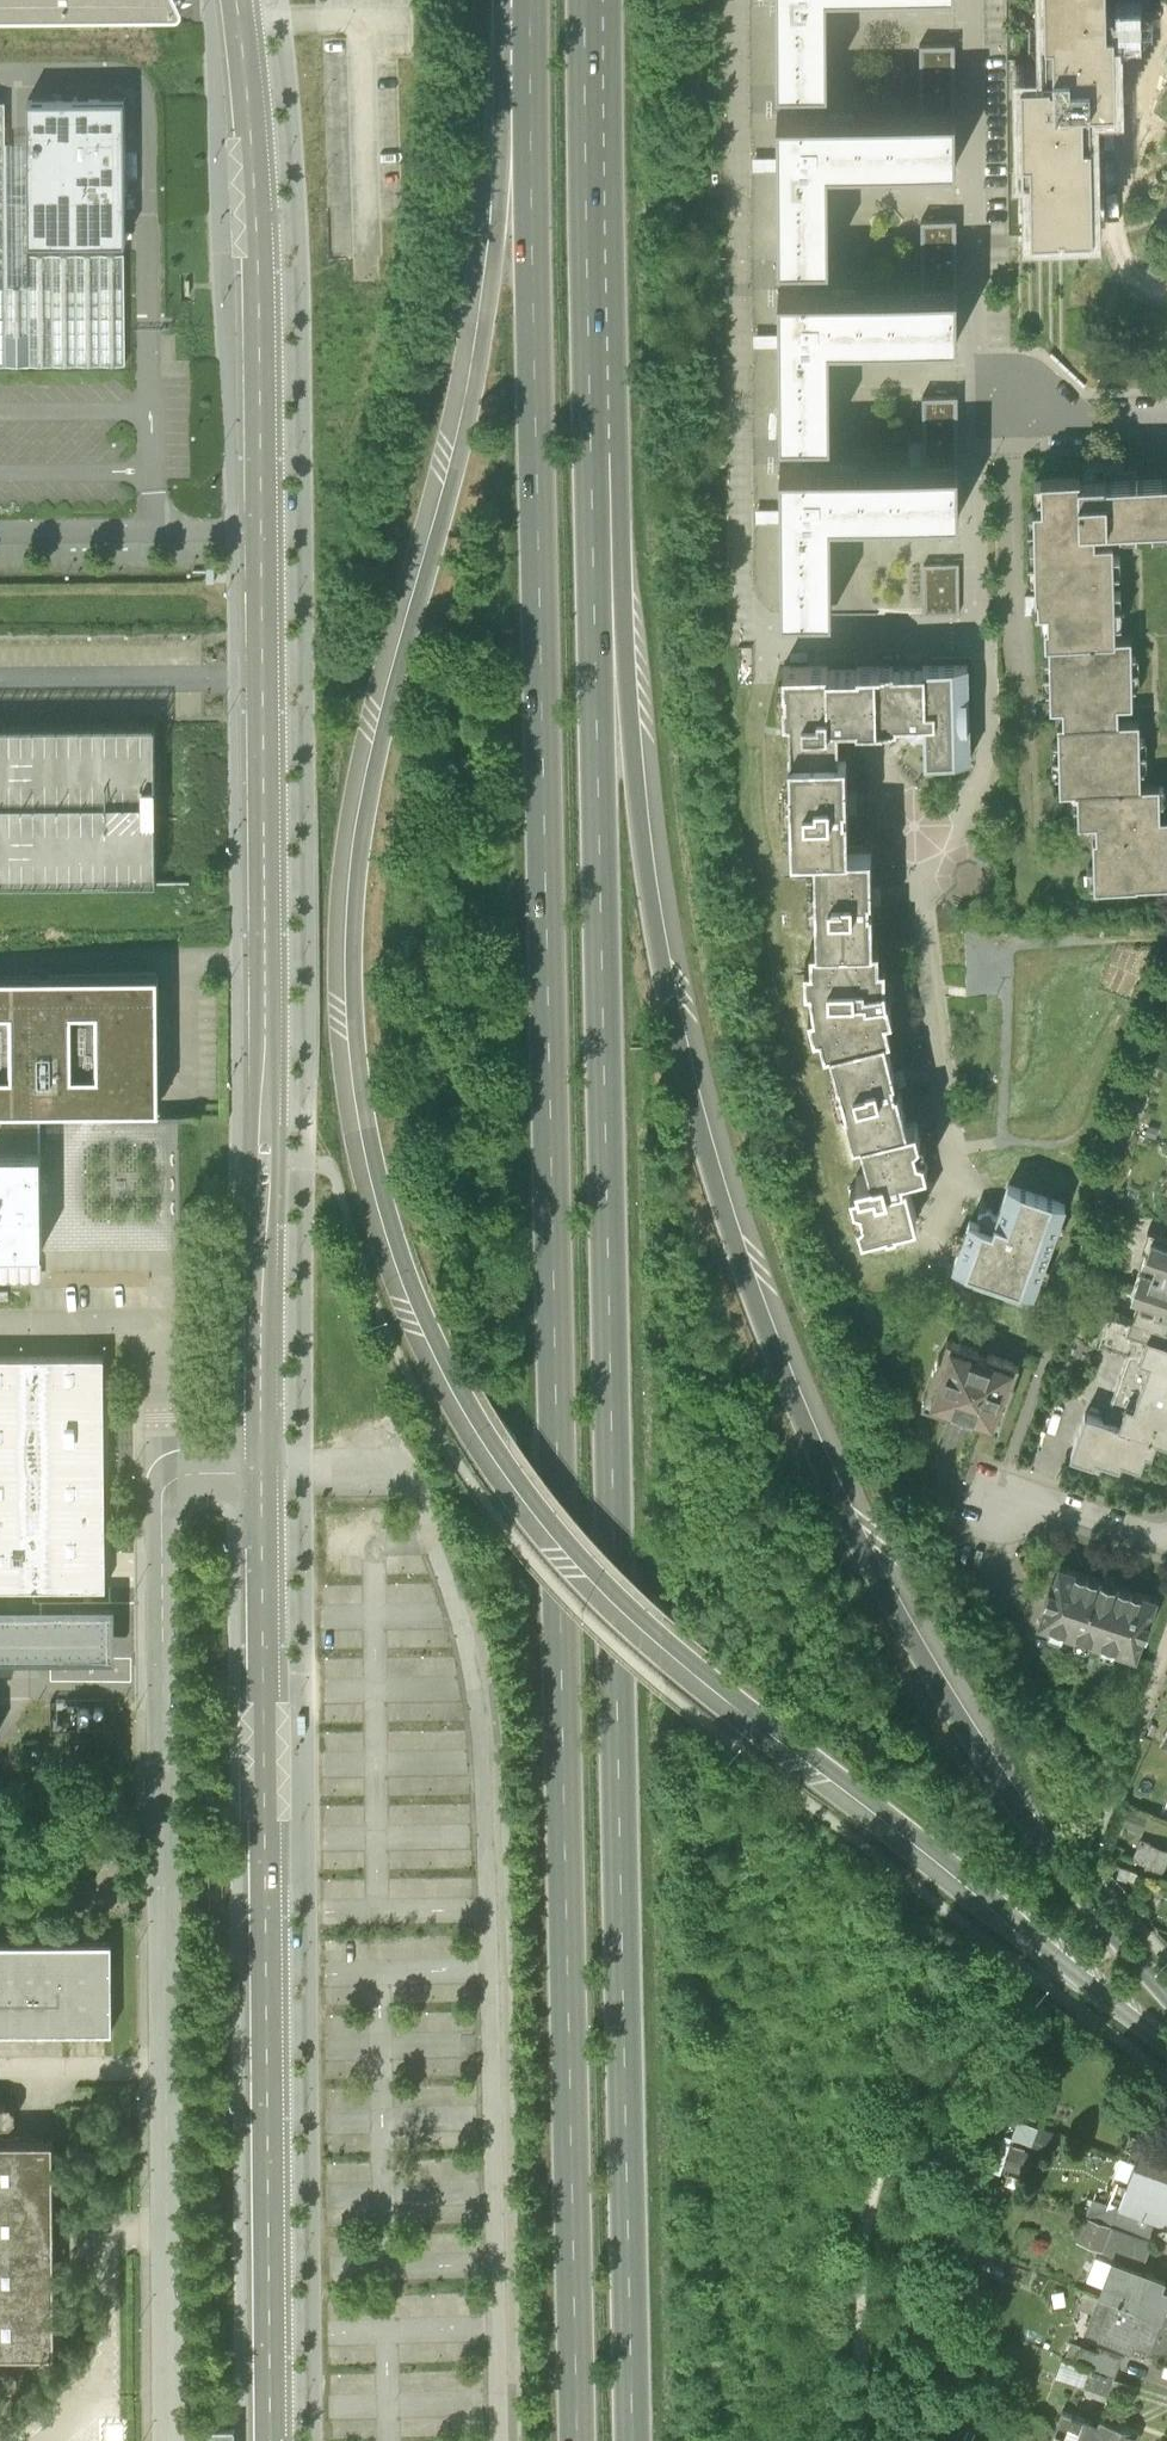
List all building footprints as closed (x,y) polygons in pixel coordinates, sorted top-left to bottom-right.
[(182,7),(182,4),(181,0),(0,0),(0,13),(177,12),(180,10),(182,7)] [(777,88),(828,88),(827,0),(776,0),(777,88)] [(1054,74),(1049,74),(1049,71),(1022,71),(1023,149),(1031,148),(1032,226),(1060,226),(1060,223),(1062,223),(1064,223),(1064,226),(1092,225),(1091,133),(1083,133),(1083,97),(1087,97),(1087,100),(1115,100),(1115,82),(1126,82),(1126,67),(1125,56),(1115,56),(1115,23),(1106,23),(1106,0),(1045,0),(1046,33),(1053,32),(1054,74)] [(955,44),(920,45),(920,115),(955,114),(955,44)] [(125,98),(29,98),(29,140),(29,242),(125,242),(125,98)] [(6,363),(30,363),(54,363),(77,362),(101,362),(125,362),(125,327),(125,299),(125,292),(125,253),(101,253),(76,253),(52,253),(29,253),(29,285),(7,285),(6,141),(6,99),(0,99),(0,363),(6,363)] [(842,115),(777,116),(778,262),(829,262),(829,166),(842,166),(956,165),(955,114),(920,115),(842,115)] [(956,219),(921,219),(922,288),(956,288),(956,219)] [(843,289),(779,290),(780,436),(830,436),(830,341),(844,340),(958,339),(956,288),(922,288),(843,289)] [(845,463),(781,463),(781,610),(832,610),(831,515),(845,514),(958,512),(958,392),(922,392),(923,463),(845,463)] [(1109,527),(1166,523),(1166,473),(1148,473),(1107,475),(1109,527)] [(1046,477),(1048,541),(1050,590),(1050,611),(1065,610),(1066,645),(1128,643),(1125,538),(1109,539),(1109,527),(1107,475),(1046,477)] [(959,559),(924,559),(924,608),(959,608),(959,559)] [(1149,727),(1131,727),(1131,715),(1147,714),(1144,642),(1128,643),(1066,645),(1069,729),(1071,795),(1087,795),(1151,793),(1149,727)] [(923,660),(923,663),(894,663),(893,660),(874,661),(876,719),(897,719),(897,715),(907,715),(907,722),(904,725),(909,730),(915,735),(917,732),(924,731),(925,755),(970,754),(969,734),(968,734),(967,725),(969,725),(968,688),(966,688),(966,679),(968,679),(967,659),(923,660)] [(790,737),(791,749),(839,748),(838,730),(838,723),(838,717),(857,717),(857,720),(876,719),(874,661),(857,661),(857,664),(828,665),(828,662),(783,663),(784,683),(785,683),(785,692),(784,692),(784,712),(789,712),(790,731),(790,737)] [(157,884),(155,725),(0,727),(0,885),(157,884)] [(847,747),(839,748),(791,749),(788,749),(789,783),(791,783),(792,812),(790,812),(791,847),(814,846),(848,843),(847,807),(856,806),(856,795),(856,786),(847,786),(847,747)] [(1101,829),(1102,838),(1103,890),(1166,888),(1166,792),(1151,793),(1087,795),(1088,830),(1101,829)] [(815,907),(816,939),(874,938),(872,891),(871,842),(848,843),(814,846),(815,878),(816,878),(816,907),(815,907)] [(879,938),(874,938),(816,939),(810,939),(811,957),(805,958),(805,980),(810,980),(813,1005),(809,1006),(814,1028),(820,1027),(825,1044),(830,1043),(886,1029),(891,1028),(886,1010),(892,1009),(888,994),(894,992),(892,980),(891,971),(885,972),(886,956),(879,956),(879,938)] [(41,1250),(40,1150),(40,1111),(72,1111),(77,1111),(78,1118),(85,1118),(92,1118),(92,1112),(94,1112),(123,1111),(159,1111),(158,975),(69,975),(12,976),(0,976),(0,1251),(41,1250)] [(886,1029),(830,1043),(837,1075),(838,1074),(846,1102),(844,1102),(852,1136),(860,1134),(908,1120),(897,1076),(886,1029)] [(916,1117),(908,1120),(860,1134),(870,1170),(856,1174),(858,1183),(849,1185),(853,1200),(859,1203),(862,1212),(857,1217),(861,1232),(886,1226),(887,1228),(898,1226),(897,1223),(917,1218),(908,1183),(912,1182),(916,1185),(919,1179),(924,1172),(919,1171),(918,1167),(928,1164),(924,1149),(918,1147),(915,1138),(920,1133),(916,1117)] [(1033,1293),(1065,1203),(1008,1182),(997,1214),(993,1213),(990,1206),(984,1209),(978,1212),(981,1219),(979,1222),(969,1218),(963,1236),(964,1237),(960,1247),(959,1246),(953,1264),(976,1273),(974,1277),(1009,1289),(1010,1285),(1033,1293)] [(1145,1274),(1166,1281),(1166,1237),(1150,1231),(1143,1252),(1152,1255),(1145,1274)] [(1158,1316),(1166,1320),(1166,1281),(1145,1274),(1137,1300),(1143,1302),(1161,1308),(1158,1316)] [(1143,1302),(1136,1320),(1166,1330),(1166,1320),(1158,1316),(1161,1308),(1143,1302)] [(1131,1334),(1136,1320),(1112,1311),(1100,1346),(1129,1357),(1106,1423),(1123,1429),(1130,1410),(1137,1413),(1154,1366),(1145,1363),(1153,1342),(1131,1334)] [(1136,1320),(1131,1334),(1153,1342),(1166,1346),(1166,1345),(1166,1330),(1136,1320)] [(949,1341),(927,1408),(1000,1433),(1023,1367),(985,1354),(949,1341)] [(1162,1442),(1166,1444),(1166,1347),(1166,1346),(1153,1342),(1145,1363),(1154,1366),(1137,1413),(1130,1410),(1123,1429),(1162,1442)] [(0,1357),(0,1590),(39,1590),(105,1589),(103,1358),(61,1357),(0,1357)] [(1156,1459),(1162,1442),(1123,1429),(1106,1423),(1090,1417),(1074,1460),(1097,1468),(1099,1462),(1122,1470),(1125,1463),(1145,1470),(1150,1457),(1156,1459)] [(1059,1566),(1038,1629),(1140,1663),(1161,1602),(1111,1584),(1059,1566)] [(29,1660),(115,1659),(114,1607),(0,1608),(0,1661),(29,1660)] [(38,1743),(21,1743),(22,1792),(39,1792),(38,1743)] [(1142,1840),(1134,1861),(1166,1874),(1166,1871),(1166,1850),(1142,1840)] [(110,2028),(110,2030),(112,2030),(111,1939),(110,1939),(110,1941),(0,1942),(0,2029),(110,2028)] [(10,2124),(16,2119),(15,2109),(9,2104),(0,2104),(0,2124),(10,2124)] [(55,2351),(54,2224),(53,2137),(0,2138),(0,2353),(55,2351)] [(1166,2178),(1166,2154),(1147,2146),(1145,2152),(1139,2168),(1166,2178)] [(1139,2168),(1123,2210),(1164,2225),(1166,2227),(1166,2178),(1139,2168)] [(1117,2225),(1158,2241),(1164,2225),(1123,2210),(1117,2225)] [(1091,2216),(1081,2245),(1106,2254),(1117,2225),(1091,2216)] [(1115,2260),(1102,2299),(1166,2323),(1166,2279),(1115,2260)] [(1102,2299),(1089,2334),(1133,2351),(1137,2341),(1142,2343),(1166,2353),(1166,2323),(1102,2299)] [(1076,2342),(1070,2359),(1089,2366),(1118,2377),(1126,2355),(1102,2346),(1100,2351),(1076,2342)] [(1110,2398),(1118,2377),(1089,2366),(1081,2387),(1110,2398)] [(12,2387),(18,2381),(18,2373),(12,2367),(0,2367),(0,2387),(12,2387)] [(1055,2437),(1066,2440),(1140,2440),(1142,2435),(1104,2420),(1102,2426),(1096,2424),(1065,2412),(1055,2437)] [(190,2431),(190,2440),(233,2440),(233,2431),(190,2431)]
